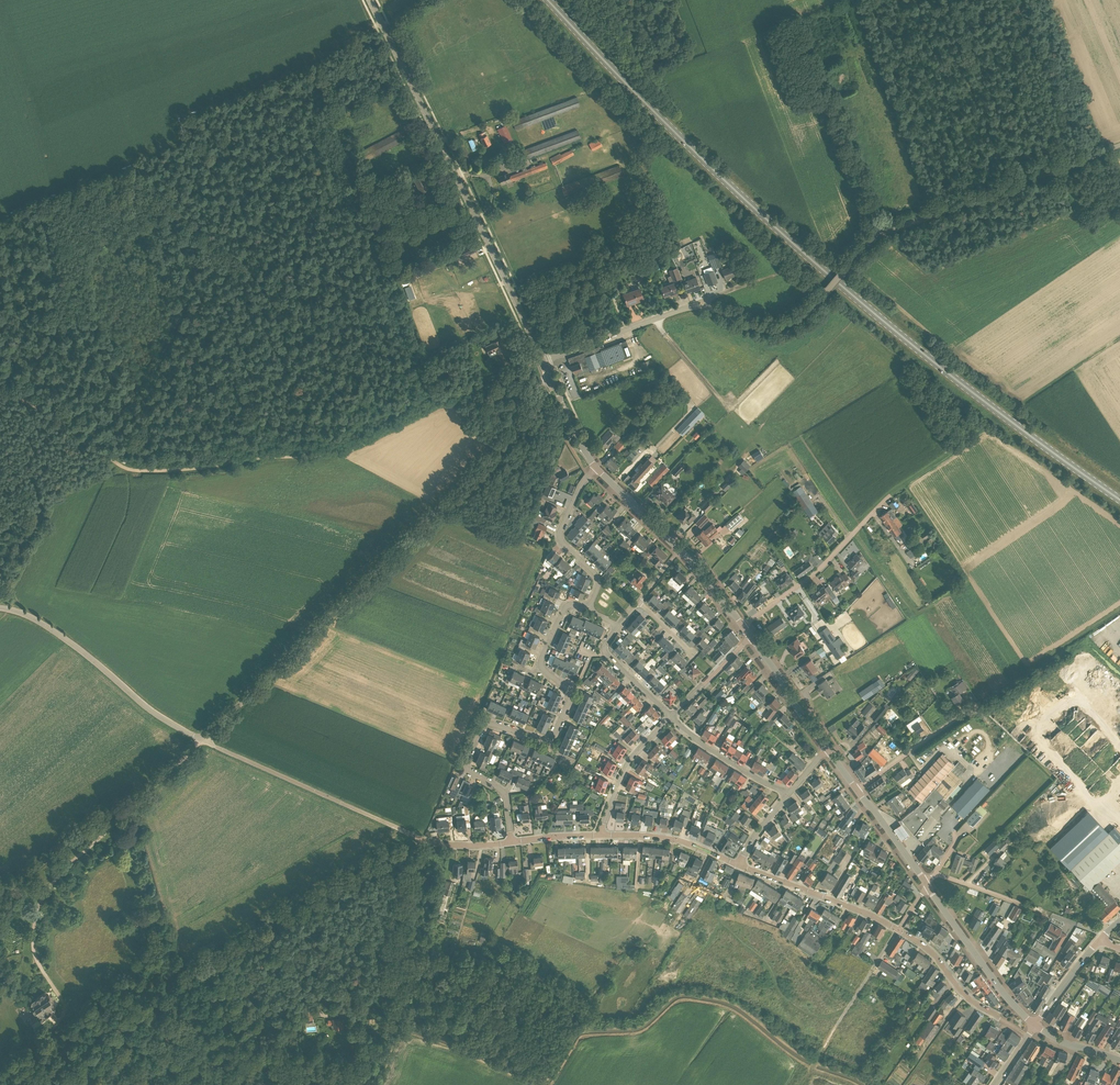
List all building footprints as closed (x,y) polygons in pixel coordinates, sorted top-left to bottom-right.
[(581,106),(578,97),(513,121),(516,130),(581,106)] [(642,123),(635,127),(632,128),(635,134),(645,129),(642,123)] [(505,125),(497,129),(504,144),(512,140),(505,125)] [(413,136),(408,127),(359,152),(364,162),(413,136)] [(581,139),(578,130),(524,150),(527,159),(581,139)] [(483,132),(479,134),(485,146),(491,143),(487,135),(485,136),(483,132)] [(602,145),(600,140),(599,140),(598,138),(589,143),(593,151),(602,145)] [(574,154),(571,149),(560,155),(560,153),(550,158),(554,165),(574,154)] [(548,168),(546,163),(544,164),(543,161),(539,163),(540,165),(527,170),(525,166),(522,167),(523,171),(511,176),(511,177),(510,177),(508,173),(499,177),(502,184),(511,181),(548,168)] [(623,176),(619,165),(561,186),(565,195),(585,188),(586,190),(623,176)] [(423,175),(414,179),(420,192),(429,188),(423,175)] [(477,250),(473,243),(455,252),(458,259),(477,250)] [(679,250),(671,253),(674,259),(682,256),(679,250)] [(713,258),(709,260),(712,269),(717,268),(713,258)] [(736,265),(734,262),(728,264),(729,268),(722,270),(726,279),(739,274),(736,265)] [(424,267),(418,270),(420,275),(426,272),(424,267)] [(671,270),(669,271),(673,281),(681,278),(677,268),(671,270)] [(713,271),(704,274),(709,285),(717,282),(713,271)] [(688,281),(684,282),(687,292),(694,289),(694,291),(700,288),(697,280),(689,283),(688,281)] [(674,283),(661,288),(664,297),(673,294),(673,296),(678,294),(674,283)] [(640,288),(623,294),(627,305),(636,302),(636,303),(644,300),(640,288)] [(501,339),(492,343),(493,344),(486,347),(489,354),(496,351),(499,358),(508,353),(501,339)] [(600,370),(599,367),(606,365),(632,356),(626,340),(600,350),(600,347),(568,359),(571,366),(574,373),(578,371),(579,374),(591,370),(592,374),(600,370)] [(648,360),(641,363),(644,369),(650,367),(648,360)] [(598,402),(589,406),(592,410),(590,411),(592,415),(594,415),(595,419),(604,414),(603,411),(610,407),(608,402),(600,405),(598,402)] [(694,410),(676,430),(682,436),(704,413),(700,409),(696,412),(694,410)] [(620,437),(615,433),(614,434),(609,429),(603,435),(604,436),(600,441),(607,447),(612,441),(614,443),(620,437)] [(624,438),(623,437),(614,447),(618,450),(627,441),(627,440),(624,438)] [(757,462),(764,457),(761,452),(754,457),(757,462)] [(619,465),(611,457),(605,463),(613,471),(619,465)] [(654,464),(648,459),(643,465),(641,463),(638,467),(639,468),(637,471),(642,476),(654,464)] [(744,459),(741,463),(748,469),(751,466),(744,459)] [(684,468),(679,464),(671,472),(675,477),(684,468)] [(662,466),(657,471),(662,476),(668,471),(662,466)] [(566,470),(561,472),(561,471),(556,474),(553,472),(550,479),(554,481),(555,478),(559,476),(561,480),(569,476),(566,470)] [(631,478),(628,475),(623,481),(633,490),(639,483),(637,482),(642,476),(637,471),(631,478)] [(653,487),(656,483),(650,478),(647,481),(653,487)] [(727,482),(721,487),(725,491),(731,486),(727,482)] [(661,483),(652,493),(654,496),(657,498),(658,497),(662,500),(661,501),(663,502),(663,501),(667,505),(675,497),(661,483)] [(556,489),(547,485),(543,493),(550,496),(552,497),(556,489)] [(597,495),(596,496),(594,494),(587,502),(591,506),(595,502),(597,504),(602,498),(600,495),(599,496),(597,495)] [(806,494),(798,499),(803,507),(804,509),(810,517),(818,512),(809,499),(806,494)] [(713,504),(708,500),(701,508),(705,512),(713,504)] [(797,505),(794,501),(788,507),(792,511),(797,505)] [(913,503),(908,506),(913,514),(918,510),(913,503)] [(556,512),(555,512),(557,507),(549,504),(547,508),(546,508),(542,516),(535,512),(533,518),(539,521),(544,523),(546,518),(552,521),(556,512)] [(611,509),(606,505),(605,507),(597,516),(602,519),(611,509)] [(689,510),(685,507),(680,513),(680,514),(677,517),(681,521),(683,519),(685,521),(689,524),(696,516),(689,510)] [(602,519),(599,522),(604,526),(608,520),(615,512),(611,509),(602,519)] [(886,524),(896,517),(891,509),(881,516),(886,524)] [(598,512),(595,510),(588,517),(591,520),(598,512)] [(704,514),(696,523),(701,527),(709,518),(704,514)] [(743,519),(739,514),(726,525),(730,530),(743,519)] [(579,520),(587,527),(589,525),(593,528),(595,525),(583,515),(579,520)] [(899,528),(902,526),(903,525),(897,517),(896,517),(886,524),(892,532),(894,536),(895,537),(897,540),(904,535),(901,532),(902,531),(899,528)] [(535,523),(538,524),(538,523),(539,521),(533,518),(529,526),(533,527),(535,523)] [(625,518),(618,527),(622,530),(629,522),(630,522),(625,518)] [(587,527),(579,520),(574,525),(576,526),(588,537),(588,536),(586,535),(588,533),(585,530),(587,527)] [(636,531),(632,527),(630,525),(631,524),(629,522),(622,530),(621,531),(625,535),(629,539),(636,531)] [(546,527),(538,523),(536,529),(537,529),(534,537),(539,540),(543,532),(544,533),(546,527)] [(713,523),(704,531),(703,530),(696,535),(702,541),(710,534),(717,528),(713,523)] [(718,532),(722,528),(720,525),(717,528),(710,534),(702,541),(705,545),(712,540),(710,538),(718,532)] [(571,531),(579,538),(583,541),(585,539),(586,539),(588,537),(576,526),(571,531)] [(839,533),(831,526),(822,535),(830,543),(839,533)] [(921,535),(924,539),(931,534),(929,530),(921,535)] [(571,531),(567,536),(579,547),(581,544),(577,541),(579,538),(571,531)] [(645,538),(640,534),(633,542),(635,544),(633,546),(635,549),(638,546),(645,538)] [(649,542),(645,538),(638,546),(642,550),(649,542)] [(597,548),(594,545),(598,542),(595,540),(585,552),(589,556),(597,548)] [(667,555),(663,552),(657,546),(651,553),(656,558),(652,562),(656,566),(660,562),(667,555)] [(734,550),(726,558),(732,563),(735,560),(738,563),(749,550),(744,546),(742,549),(739,546),(735,550),(734,550)] [(920,552),(916,546),(907,552),(911,558),(920,552)] [(597,548),(589,556),(594,561),(604,550),(605,549),(603,547),(599,550),(597,548)] [(603,556),(606,552),(604,550),(594,561),(593,562),(598,567),(606,558),(603,556)] [(559,555),(555,551),(551,556),(548,554),(546,556),(544,560),(546,561),(550,565),(552,563),(555,560),(559,555)] [(864,561),(857,554),(848,563),(854,569),(852,572),(853,574),(856,577),(860,572),(857,569),(860,565),(864,561)] [(614,559),(611,557),(609,555),(606,558),(598,567),(603,571),(614,559)] [(818,563),(813,557),(806,562),(795,571),(800,577),(818,563)] [(555,560),(552,563),(550,565),(553,567),(555,565),(559,569),(566,561),(562,558),(557,562),(555,560)] [(568,573),(569,572),(566,570),(571,565),(566,561),(559,569),(557,571),(561,575),(558,578),(561,581),(566,576),(568,573)] [(615,570),(611,566),(602,575),(606,578),(604,579),(608,582),(611,578),(608,575),(611,572),(612,573),(615,570)] [(646,577),(637,569),(632,575),(634,577),(631,581),(639,588),(642,583),(641,582),(646,577)] [(682,582),(686,577),(680,571),(674,577),(673,576),(670,579),(673,582),(673,585),(678,591),(684,584),(682,582)] [(735,573),(729,579),(732,582),(729,585),(734,591),(740,585),(739,583),(742,580),(735,573)] [(787,573),(775,581),(781,589),(793,581),(787,573)] [(847,583),(848,584),(852,581),(846,573),(842,576),(841,574),(837,576),(838,577),(831,583),(835,588),(833,591),(836,596),(837,596),(840,594),(837,590),(847,583)] [(590,579),(581,574),(578,580),(588,584),(590,579)] [(749,581),(752,578),(749,576),(747,579),(741,586),(744,588),(749,581)] [(921,577),(918,579),(923,587),(927,584),(921,577)] [(578,580),(576,585),(573,584),(572,587),(575,588),(578,590),(580,587),(586,589),(588,584),(578,580)] [(757,585),(753,582),(745,591),(743,590),(737,597),(743,602),(757,585)] [(691,598),(696,591),(691,586),(687,591),(684,588),(680,593),(682,595),(688,601),(691,598)] [(824,586),(812,595),(818,603),(826,597),(830,594),(832,596),(831,597),(832,597),(831,598),(833,599),(837,596),(836,596),(833,591),(829,593),(824,586)] [(550,587),(548,593),(545,592),(544,595),(550,598),(551,595),(557,597),(560,592),(550,587)] [(575,588),(572,594),(570,592),(568,596),(575,598),(576,596),(582,598),(584,592),(578,590),(575,588)] [(656,596),(658,593),(654,589),(649,594),(652,597),(648,601),(653,606),(659,600),(656,596)] [(698,601),(702,596),(696,591),(691,598),(688,601),(693,605),(690,609),(692,612),(700,603),(698,601)] [(767,600),(765,596),(762,593),(760,593),(750,600),(752,603),(751,603),(752,605),(753,605),(755,608),(767,600)] [(549,601),(550,598),(544,595),(542,598),(545,599),(542,604),(552,609),(555,603),(549,601)] [(893,608),(897,606),(890,596),(887,598),(893,608)] [(665,609),(671,603),(669,600),(667,602),(665,601),(663,603),(659,600),(653,606),(659,611),(662,607),(665,609)] [(700,603),(692,612),(693,612),(696,612),(697,611),(697,613),(700,615),(702,616),(710,607),(705,602),(702,605),(700,603)] [(669,621),(675,615),(677,612),(672,607),(674,605),(671,603),(665,609),(667,612),(663,616),(669,621)] [(542,604),(540,610),(537,608),(536,612),(542,614),(544,611),(550,614),(552,609),(542,604)] [(804,613),(799,605),(788,613),(794,621),(804,613)] [(704,618),(706,616),(709,619),(706,622),(709,624),(714,619),(716,617),(714,614),(716,612),(710,607),(702,616),(704,618)] [(536,612),(535,615),(532,620),(535,621),(545,626),(547,620),(541,617),(542,614),(536,612)] [(647,620),(641,613),(636,618),(643,625),(647,620)] [(681,624),(685,620),(681,616),(679,618),(675,615),(669,621),(674,626),(678,622),(681,624)] [(572,633),(579,619),(573,616),(571,620),(570,622),(568,626),(571,628),(569,632),(570,632),(572,633)] [(786,624),(781,617),(768,627),(773,634),(786,624)] [(636,618),(632,623),(638,629),(641,632),(642,632),(644,630),(646,628),(643,625),(636,618)] [(579,619),(572,633),(575,634),(577,630),(580,631),(585,621),(579,619)] [(714,619),(709,624),(704,629),(707,631),(712,625),(718,630),(724,624),(718,619),(716,621),(714,619)] [(587,633),(592,622),(585,620),(585,621),(580,631),(579,634),(582,636),(584,631),(587,633)] [(685,636),(690,630),(687,627),(690,624),(685,620),(681,624),(683,627),(679,631),(685,636)] [(545,626),(535,621),(533,626),(530,625),(529,628),(535,631),(536,628),(542,631),(545,626)] [(598,625),(592,622),(587,633),(590,634),(588,639),(591,640),(598,625)] [(631,631),(629,633),(634,638),(645,648),(647,646),(647,647),(650,644),(649,642),(646,645),(634,634),(638,629),(632,623),(627,627),(631,631)] [(598,625),(591,640),(592,640),(594,641),(596,637),(599,638),(602,633),(604,628),(598,625)] [(827,627),(819,633),(837,658),(845,653),(841,647),(845,644),(840,637),(836,640),(827,627)] [(534,634),(535,631),(529,628),(525,636),(528,638),(527,638),(537,642),(540,637),(534,634)] [(703,633),(698,629),(694,633),(690,630),(685,636),(690,641),(696,635),(698,638),(703,633)] [(733,646),(732,646),(740,640),(733,631),(728,634),(727,633),(725,635),(726,636),(725,637),(727,639),(723,642),(724,642),(718,648),(721,650),(713,658),(718,662),(733,646)] [(563,632),(561,638),(564,639),(568,641),(569,638),(574,640),(575,638),(574,637),(571,636),(569,635),(563,632)] [(663,635),(663,636),(660,633),(656,638),(654,640),(656,643),(657,641),(662,647),(668,640),(663,635)] [(704,639),(707,637),(703,633),(698,638),(701,640),(696,644),(702,649),(708,643),(704,639)] [(524,640),(520,641),(519,645),(525,647),(527,644),(535,648),(537,642),(527,638),(526,641),(524,640)] [(558,643),(570,649),(572,646),(567,644),(568,641),(564,639),(561,638),(558,643)] [(805,652),(799,644),(801,643),(797,638),(789,645),(792,649),(791,650),(796,658),(805,652)] [(628,644),(623,639),(614,649),(619,654),(627,645),(628,644)] [(717,642),(714,639),(702,651),(706,654),(717,642)] [(674,645),(670,642),(668,640),(662,647),(667,651),(661,658),(664,660),(666,658),(671,653),(668,651),(674,645)] [(568,654),(569,651),(570,649),(558,643),(556,649),(563,652),(568,654)] [(524,650),(525,647),(519,645),(518,648),(520,649),(518,654),(528,658),(530,653),(524,650)] [(624,658),(630,651),(632,649),(627,645),(619,654),(624,658)] [(827,654),(824,646),(818,648),(821,657),(827,654)] [(634,661),(639,656),(637,653),(635,655),(630,651),(624,658),(628,662),(632,658),(634,661)] [(671,653),(666,658),(668,660),(668,661),(674,666),(676,663),(682,657),(677,651),(673,655),(671,653)] [(562,654),(559,653),(557,658),(555,657),(551,664),(557,667),(562,654)] [(518,654),(516,659),(513,658),(512,661),(518,664),(519,661),(525,664),(528,658),(518,654)] [(563,660),(565,656),(562,654),(557,667),(562,669),(566,661),(565,661),(563,660)] [(639,660),(641,658),(639,656),(634,661),(636,663),(632,667),(638,672),(644,665),(639,660)] [(737,656),(725,670),(730,674),(733,671),(731,669),(734,665),(737,668),(743,662),(737,656)] [(574,658),(571,657),(569,662),(566,660),(565,661),(566,661),(562,669),(562,670),(568,673),(574,658)] [(676,663),(681,668),(679,670),(681,673),(686,668),(684,666),(687,662),(682,657),(676,663)] [(578,666),(575,664),(577,660),(574,658),(568,673),(574,676),(578,666)] [(811,659),(806,663),(801,666),(804,669),(805,669),(809,675),(818,669),(811,659)] [(595,676),(592,679),(594,681),(598,677),(607,669),(602,664),(596,670),(598,672),(595,676)] [(649,675),(654,670),(653,670),(652,668),(649,670),(644,665),(638,672),(643,677),(647,673),(649,675)] [(752,670),(747,665),(740,672),(740,673),(736,677),(739,679),(743,675),(745,677),(751,671),(752,671),(752,670)] [(695,675),(696,676),(700,672),(696,668),(695,669),(692,666),(690,668),(688,666),(686,668),(681,673),(689,680),(691,677),(692,679),(695,675)] [(607,669),(598,677),(594,681),(596,683),(599,680),(602,682),(605,679),(611,673),(607,669)] [(653,687),(659,680),(654,675),(656,673),(654,670),(649,675),(651,677),(648,681),(653,687)] [(519,673),(514,671),(511,677),(508,675),(505,681),(508,683),(509,680),(515,683),(519,673)] [(743,679),(748,684),(751,681),(757,675),(752,671),(751,671),(745,677),(743,679)] [(522,681),(524,676),(519,673),(515,683),(520,685),(519,688),(522,689),(525,683),(522,681)] [(611,673),(605,679),(609,683),(610,684),(616,677),(611,673)] [(607,687),(604,690),(605,691),(611,685),(614,688),(620,682),(616,677),(610,684),(609,683),(608,685),(606,687),(607,687)] [(881,677),(859,691),(864,699),(886,685),(881,677)] [(525,683),(522,689),(525,690),(526,688),(531,690),(536,681),(530,678),(528,684),(525,683)] [(590,681),(587,678),(583,682),(589,687),(592,683),(590,681)] [(677,678),(673,682),(678,686),(682,682),(677,678)] [(733,682),(730,679),(725,684),(728,688),(733,682)] [(826,679),(818,684),(820,687),(818,689),(821,693),(823,692),(828,698),(835,693),(826,679)] [(664,685),(659,680),(653,687),(658,692),(662,688),(664,690),(669,685),(667,683),(664,685)] [(967,687),(962,681),(960,683),(958,680),(955,682),(957,685),(951,689),(955,695),(952,697),(957,704),(964,700),(959,693),(967,687)] [(541,690),(539,689),(541,683),(536,681),(531,690),(537,693),(535,695),(539,697),(541,690)] [(768,690),(762,684),(757,690),(754,686),(748,691),(755,698),(760,702),(766,697),(764,695),(768,690)] [(676,692),(669,685),(664,690),(662,692),(665,695),(664,697),(667,700),(666,701),(670,705),(674,701),(673,700),(676,697),(674,694),(676,692)] [(630,691),(625,686),(619,692),(623,697),(630,691)] [(727,695),(722,689),(714,696),(720,702),(727,695)] [(553,691),(550,697),(559,700),(561,695),(553,691)] [(606,693),(603,696),(606,699),(611,694),(608,691),(606,693)] [(630,691),(623,697),(628,702),(634,695),(630,691)] [(582,698),(591,701),(593,697),(597,698),(596,700),(599,702),(601,697),(595,692),(593,697),(584,692),(582,698)] [(632,706),(639,700),(634,695),(628,702),(630,704),(627,707),(624,710),(626,712),(632,706)] [(550,697),(548,702),(557,706),(559,700),(550,697)] [(772,706),(764,716),(770,720),(777,711),(775,709),(781,703),(775,697),(769,703),(772,706)] [(580,703),(588,707),(591,701),(582,698),(580,703)] [(702,707),(704,704),(708,701),(705,698),(699,704),(702,707)] [(490,700),(487,709),(492,711),(495,703),(490,700)] [(639,700),(632,706),(626,712),(628,714),(631,710),(634,713),(643,704),(639,700)] [(694,705),(697,702),(695,700),(685,710),(691,715),(697,708),(694,705)] [(546,706),(546,707),(554,711),(557,706),(548,702),(546,701),(544,706),(546,706)] [(495,703),(492,711),(497,714),(501,705),(495,703)] [(577,708),(586,712),(588,707),(580,703),(577,708)] [(702,707),(704,709),(701,712),(701,711),(694,718),(700,723),(706,717),(704,714),(707,711),(709,709),(704,704),(702,707)] [(874,707),(870,704),(863,713),(867,716),(874,707)] [(502,716),(506,707),(501,705),(497,714),(502,716)] [(647,713),(649,715),(655,709),(651,705),(642,714),(644,716),(647,713)] [(888,708),(884,705),(873,718),(876,722),(888,708)] [(518,710),(513,707),(512,710),(509,716),(514,718),(518,710)] [(575,713),(584,717),(586,712),(577,708),(575,713)] [(655,709),(649,715),(652,718),(649,721),(651,723),(660,714),(655,709)] [(519,721),(523,712),(518,710),(514,718),(519,721)] [(707,722),(711,724),(718,714),(714,711),(707,722)] [(525,723),(528,714),(523,712),(519,721),(525,723)] [(552,716),(543,712),(541,718),(549,721),(552,716)] [(584,717),(575,713),(573,718),(581,723),(584,717)] [(635,716),(632,713),(627,718),(630,722),(635,716)] [(610,716),(607,714),(599,722),(602,725),(610,716)] [(784,714),(778,720),(782,724),(786,728),(787,727),(789,729),(794,725),(792,722),(784,714)] [(729,725),(733,718),(730,715),(725,723),(729,725)] [(623,716),(620,719),(627,727),(631,723),(623,716)] [(549,721),(541,718),(539,723),(547,727),(549,721)] [(870,724),(865,720),(857,729),(853,725),(852,726),(851,725),(847,730),(852,735),(857,740),(870,724)] [(919,722),(916,724),(914,721),(908,725),(910,728),(914,726),(918,732),(924,729),(919,722)] [(878,722),(871,729),(873,730),(880,724),(878,722)] [(547,727),(539,723),(537,727),(536,728),(545,732),(547,727)] [(568,730),(576,733),(578,728),(570,724),(568,730)] [(876,728),(883,735),(887,730),(880,724),(876,728)] [(707,740),(711,733),(708,730),(711,726),(708,725),(701,736),(707,740)] [(633,729),(632,729),(630,726),(628,728),(625,731),(628,734),(634,740),(639,735),(633,729)] [(576,733),(568,730),(565,735),(574,738),(576,733)] [(620,734),(616,730),(613,733),(622,740),(624,738),(630,744),(634,740),(628,734),(625,731),(624,730),(620,734)] [(671,730),(667,735),(673,741),(676,744),(678,741),(680,739),(671,730)] [(720,733),(718,731),(715,735),(711,733),(707,740),(713,744),(720,733)] [(486,740),(494,744),(497,745),(498,746),(501,740),(499,739),(501,736),(494,733),(493,736),(488,734),(486,740)] [(563,740),(571,744),(574,738),(565,735),(563,740)] [(667,735),(662,739),(671,748),(673,747),(670,744),(673,741),(667,735)] [(730,745),(733,741),(727,737),(720,748),(726,752),(730,745)] [(494,744),(486,740),(483,745),(488,748),(487,750),(493,753),(497,745),(494,744)] [(519,742),(513,740),(510,749),(515,751),(519,742)] [(561,745),(569,749),(571,744),(563,740),(561,745)] [(619,743),(615,741),(612,746),(615,749),(622,753),(626,748),(619,743)] [(867,746),(863,741),(857,746),(859,748),(855,750),(856,752),(853,754),(857,759),(864,755),(861,751),(867,746)] [(519,742),(515,751),(520,753),(524,745),(519,742)] [(602,752),(605,748),(597,744),(595,748),(602,752)] [(653,749),(659,755),(662,752),(665,755),(667,753),(657,744),(653,749)] [(878,751),(881,748),(876,744),(869,753),(873,757),(877,760),(882,765),(887,760),(878,751)] [(524,745),(520,753),(526,756),(529,747),(524,745)] [(569,749),(561,745),(559,750),(567,754),(569,749)] [(730,745),(726,752),(732,756),(736,749),(730,745)] [(705,751),(699,747),(695,754),(692,758),(694,759),(697,756),(700,758),(705,751)] [(539,751),(534,749),(530,758),(535,760),(539,751)] [(615,749),(613,752),(610,749),(608,752),(612,754),(619,759),(622,753),(615,749)] [(653,749),(648,753),(658,763),(660,761),(657,758),(659,755),(653,749)] [(676,758),(679,755),(673,749),(670,752),(674,755),(676,758)] [(736,749),(732,756),(738,760),(742,753),(736,749)] [(492,756),(493,753),(487,750),(485,754),(480,751),(478,757),(487,761),(489,762),(492,756)] [(539,751),(535,760),(541,762),(544,754),(539,751)] [(711,755),(705,751),(700,758),(704,760),(702,764),(704,766),(711,755)] [(742,753),(738,760),(744,764),(751,753),(748,751),(746,755),(742,753)] [(793,752),(791,754),(789,752),(785,756),(801,770),(806,764),(793,752)] [(942,753),(909,790),(921,802),(955,765),(942,753)] [(544,754),(541,762),(546,765),(550,756),(544,754)] [(882,765),(877,760),(873,757),(870,760),(867,755),(861,762),(862,764),(855,769),(863,781),(878,770),(882,765)] [(555,758),(550,756),(546,765),(551,767),(555,758)] [(478,757),(476,763),(480,765),(479,768),(485,771),(487,767),(484,766),(487,761),(478,757)] [(609,759),(609,760),(605,757),(603,760),(607,762),(606,765),(613,769),(616,763),(609,759)] [(758,762),(760,758),(758,757),(751,768),(757,771),(762,764),(758,762)] [(718,770),(723,762),(717,758),(710,769),(716,773),(718,769),(718,770)] [(639,764),(647,770),(649,767),(652,769),(654,767),(643,759),(639,764)] [(757,771),(763,775),(768,768),(770,769),(774,763),(771,761),(770,764),(768,762),(765,766),(762,764),(757,771)] [(660,762),(657,766),(665,772),(667,769),(660,762)] [(681,762),(675,769),(679,772),(684,765),(681,762)] [(729,766),(723,762),(718,770),(722,772),(719,776),(722,777),(729,766)] [(942,797),(945,800),(950,794),(958,784),(962,781),(958,777),(966,769),(959,762),(955,765),(922,802),(919,805),(902,819),(901,819),(901,820),(902,822),(903,821),(906,824),(915,835),(929,817),(924,811),(931,804),(932,803),(935,806),(938,803),(942,797)] [(505,765),(499,763),(496,769),(499,770),(497,776),(503,778),(507,770),(504,769),(505,765)] [(639,764),(636,769),(646,777),(648,775),(644,773),(647,770),(639,764)] [(606,765),(604,768),(600,766),(599,769),(610,775),(613,769),(606,765)] [(788,765),(787,767),(790,770),(787,774),(794,779),(799,774),(788,765)] [(517,770),(511,768),(510,771),(507,770),(503,778),(509,781),(511,776),(514,777),(517,770)] [(914,775),(909,769),(906,772),(904,769),(899,772),(900,773),(895,776),(900,784),(901,783),(903,786),(911,780),(910,778),(914,775)] [(524,778),(521,777),(523,773),(517,770),(514,777),(517,778),(515,783),(521,786),(524,778)] [(741,774),(735,770),(727,781),(730,782),(732,779),(736,781),(741,774)] [(455,786),(459,777),(452,774),(446,787),(452,790),(449,796),(455,799),(457,792),(460,788),(455,786)] [(528,776),(526,774),(524,778),(521,786),(527,789),(530,781),(527,779),(528,776)] [(741,774),(736,781),(740,783),(738,787),(740,789),(747,778),(741,774)] [(794,779),(787,774),(783,778),(783,779),(789,785),(794,779)] [(608,780),(600,777),(596,775),(595,778),(598,779),(597,783),(605,786),(608,780)] [(631,776),(629,782),(637,786),(638,782),(642,784),(643,782),(631,776)] [(819,777),(812,783),(816,789),(820,786),(824,791),(830,786),(828,783),(825,785),(819,777)] [(886,783),(882,777),(868,787),(872,793),(886,783)] [(989,788),(977,777),(951,806),(963,817),(989,788)] [(473,787),(469,785),(470,782),(463,780),(460,788),(457,792),(464,796),(465,794),(469,796),(473,787)] [(629,782),(626,788),(637,793),(639,791),(635,789),(637,786),(629,782)] [(597,783),(596,786),(592,785),(591,787),(603,792),(605,786),(597,783)] [(758,791),(753,786),(749,789),(755,795),(758,791)] [(806,801),(810,798),(812,801),(812,802),(813,801),(815,800),(813,796),(808,789),(801,794),(806,801)] [(697,798),(685,790),(682,796),(694,803),(697,798)] [(769,797),(760,790),(756,795),(758,797),(765,803),(769,797)] [(590,794),(597,799),(599,795),(592,791),(590,794)] [(908,797),(902,791),(896,796),(888,801),(897,813),(906,806),(902,801),(908,797)] [(833,795),(831,793),(826,797),(822,800),(824,802),(833,795)] [(837,806),(846,799),(841,793),(834,798),(832,799),(837,806)] [(954,797),(950,794),(945,800),(942,797),(938,803),(944,808),(949,803),(948,803),(954,797)] [(674,808),(674,805),(669,804),(668,800),(664,797),(660,803),(659,808),(662,809),(660,817),(661,817),(660,826),(667,827),(669,815),(672,816),(674,808)] [(747,797),(745,799),(752,805),(749,808),(756,813),(760,808),(754,802),(750,800),(747,797)] [(758,797),(756,800),(754,802),(760,808),(765,803),(758,797)] [(850,805),(846,799),(837,806),(836,806),(838,809),(839,808),(841,812),(843,810),(850,805)] [(802,808),(797,801),(789,806),(794,813),(792,815),(795,820),(796,821),(799,819),(802,816),(798,811),(802,808)] [(624,821),(626,804),(616,802),(615,807),(621,808),(621,812),(617,811),(616,820),(624,821)] [(813,809),(807,802),(803,805),(809,812),(813,809)] [(528,804),(520,805),(522,821),(530,820),(529,812),(528,804)] [(546,809),(546,804),(541,805),(541,804),(535,805),(535,810),(534,810),(535,819),(547,817),(546,809)] [(576,810),(576,804),(569,804),(570,810),(558,810),(556,814),(556,823),(572,823),(572,810),(576,810)] [(593,815),(592,809),(583,810),(583,804),(576,804),(576,810),(580,810),(580,814),(580,823),(584,822),(584,821),(589,821),(588,815),(593,815),(593,814),(593,815)] [(469,814),(468,805),(464,806),(465,815),(462,815),(456,816),(456,820),(457,830),(466,829),(466,823),(470,823),(469,814)] [(639,823),(641,808),(637,807),(632,807),(628,818),(632,819),(632,822),(639,823)] [(643,815),(646,815),(645,824),(653,825),(654,816),(657,817),(658,811),(650,810),(650,809),(644,808),(643,815)] [(857,812),(851,808),(836,829),(842,833),(846,836),(849,832),(845,829),(857,812)] [(684,809),(682,814),(680,821),(676,819),(673,828),(681,830),(683,825),(687,826),(689,817),(690,811),(684,809)] [(983,816),(977,810),(967,820),(973,826),(983,816)] [(752,818),(746,813),(744,812),(741,815),(736,811),(732,817),(735,820),(737,822),(738,822),(739,823),(741,820),(747,824),(752,818)] [(1070,868),(1108,832),(1089,811),(1050,847),(1070,868)] [(487,813),(487,815),(488,820),(491,820),(492,829),(500,828),(499,816),(494,817),(494,812),(487,813)] [(793,823),(792,822),(795,820),(792,815),(789,817),(786,813),(781,816),(783,819),(781,820),(786,827),(793,823)] [(709,818),(709,816),(705,814),(701,825),(705,827),(706,824),(709,818)] [(451,815),(438,817),(439,822),(437,822),(438,830),(449,829),(449,824),(453,824),(451,815)] [(487,815),(480,815),(476,816),(475,817),(475,821),(474,821),(475,829),(484,828),(483,822),(487,821),(488,821),(488,820),(487,815)] [(698,836),(701,827),(696,825),(698,820),(694,819),(690,832),(694,833),(694,834),(698,836)] [(870,826),(863,822),(861,826),(857,824),(853,833),(854,834),(858,836),(861,831),(865,834),(870,826)] [(901,823),(894,828),(902,840),(910,834),(901,823)] [(707,835),(706,838),(713,841),(713,840),(717,842),(724,832),(711,826),(706,824),(705,827),(703,833),(707,835)] [(782,833),(776,824),(772,827),(773,828),(769,831),(774,838),(775,838),(777,841),(784,836),(788,843),(791,840),(785,832),(783,834),(782,833)] [(1098,881),(1119,860),(1119,833),(1114,826),(1108,832),(1070,868),(1090,890),(1099,882),(1098,881)] [(729,845),(733,839),(736,841),(739,838),(731,833),(728,838),(725,836),(718,847),(719,848),(719,849),(722,851),(723,850),(725,851),(727,848),(728,849),(731,846),(729,845)] [(744,833),(740,839),(744,842),(748,835),(744,833)] [(844,838),(839,835),(834,842),(839,845),(844,838)] [(933,837),(930,841),(927,844),(933,849),(931,851),(932,851),(931,853),(940,859),(944,852),(934,844),(936,840),(933,837)] [(763,852),(765,849),(769,842),(763,839),(760,844),(762,845),(759,850),(756,848),(752,855),(754,856),(753,859),(757,862),(759,859),(763,852)] [(1008,844),(1005,840),(999,847),(1002,850),(1008,844)] [(872,859),(876,853),(872,851),(876,845),(869,841),(866,846),(866,845),(864,849),(866,851),(864,855),(872,859)] [(989,854),(998,846),(993,841),(985,849),(989,854)] [(927,844),(917,856),(924,862),(931,853),(932,851),(931,851),(933,849),(927,844)] [(657,847),(650,846),(649,856),(649,859),(648,863),(652,863),(652,856),(656,857),(657,847)] [(670,849),(664,848),(661,865),(665,865),(666,858),(669,858),(668,862),(672,862),(673,855),(670,854),(670,849)] [(847,853),(841,849),(834,860),(839,864),(847,853)] [(888,853),(881,849),(879,854),(876,853),(872,859),(878,863),(880,860),(883,861),(888,853)] [(689,855),(681,851),(679,858),(677,862),(681,863),(682,860),(687,861),(689,855)] [(765,863),(769,856),(763,852),(759,859),(761,860),(759,863),(764,866),(765,863)] [(788,859),(793,862),(797,855),(793,852),(790,856),(788,855),(787,855),(785,858),(781,856),(772,871),(779,875),(788,859)] [(1004,852),(994,862),(1001,868),(1006,862),(1010,858),(1004,852)] [(780,855),(777,853),(775,857),(771,854),(769,856),(765,863),(768,865),(767,868),(769,869),(774,860),(777,862),(780,855)] [(977,864),(972,862),(964,859),(964,857),(957,854),(951,870),(959,873),(962,864),(970,866),(969,870),(973,872),(977,864)] [(542,856),(541,855),(537,856),(537,857),(533,858),(534,861),(530,862),(531,869),(543,867),(543,863),(542,856)] [(493,858),(485,857),(484,868),(480,868),(480,874),(488,874),(488,868),(492,868),(493,858)] [(699,870),(703,861),(696,857),(693,866),(690,865),(687,873),(690,874),(692,871),(698,874),(699,870)] [(715,872),(712,871),(717,860),(711,857),(701,876),(698,882),(708,886),(711,881),(715,872)] [(791,879),(803,861),(798,857),(785,875),(791,879)] [(816,864),(815,863),(818,859),(815,858),(809,867),(812,870),(816,864)] [(517,867),(518,867),(517,860),(508,861),(509,868),(514,867),(514,873),(518,872),(517,867)] [(463,873),(463,877),(470,877),(471,874),(471,870),(475,870),(475,861),(467,861),(467,873),(463,873)] [(462,864),(453,864),(453,873),(455,873),(455,877),(460,877),(460,874),(461,874),(462,864)] [(735,869),(727,865),(724,870),(732,874),(735,869)] [(813,873),(810,872),(808,875),(803,881),(810,886),(814,880),(810,877),(813,873)] [(838,878),(827,872),(821,881),(824,882),(823,884),(828,887),(829,886),(831,888),(838,878)] [(737,892),(740,894),(742,889),(744,884),(747,876),(739,873),(736,881),(740,883),(737,892)] [(850,881),(853,883),(856,878),(847,873),(833,894),(840,898),(850,881)] [(1069,879),(1077,887),(1081,884),(1073,875),(1069,879)] [(629,884),(626,884),(624,884),(624,876),(621,876),(620,889),(629,890),(629,889),(629,884)] [(747,876),(744,884),(747,886),(751,887),(755,879),(747,876)] [(751,890),(757,893),(759,890),(764,882),(758,879),(753,887),(751,890)] [(449,896),(450,896),(454,882),(446,880),(442,894),(444,894),(439,913),(443,914),(449,896)] [(912,885),(905,880),(902,885),(909,889),(912,885)] [(679,882),(669,897),(674,900),(683,885),(679,882)] [(770,886),(764,882),(759,890),(757,893),(763,897),(765,894),(770,886)] [(1097,898),(1095,900),(1098,904),(1101,901),(1106,907),(1099,914),(1105,921),(1119,907),(1114,900),(1115,899),(1099,882),(1090,890),(1097,898)] [(879,899),(872,895),(874,891),(875,892),(878,886),(874,884),(874,885),(869,893),(866,897),(868,898),(865,904),(874,908),(879,899)] [(866,892),(859,889),(859,888),(856,885),(851,894),(856,897),(855,898),(861,901),(866,892)] [(775,889),(770,886),(765,894),(767,896),(765,899),(768,901),(769,899),(770,897),(775,889)] [(769,899),(775,903),(776,901),(781,893),(775,889),(770,897),(769,899)] [(782,897),(781,899),(786,903),(792,893),(787,889),(782,897)] [(886,892),(875,910),(881,914),(887,904),(889,905),(893,899),(896,894),(891,891),(889,893),(886,892)] [(690,898),(682,893),(672,908),(680,913),(690,898)] [(798,896),(792,893),(786,903),(785,905),(790,908),(791,908),(798,896)] [(897,895),(893,900),(899,904),(897,907),(904,911),(909,904),(906,902),(907,900),(900,896),(897,894),(897,895)] [(738,898),(736,902),(742,905),(742,904),(743,904),(746,899),(743,897),(740,896),(738,898)] [(798,896),(791,908),(797,912),(804,900),(798,896)] [(701,902),(695,898),(684,914),(690,918),(701,902)] [(758,904),(754,901),(749,908),(753,911),(758,904)] [(994,902),(988,912),(995,915),(1000,906),(994,902)] [(763,906),(758,903),(753,911),(758,914),(763,906)] [(737,911),(743,913),(745,910),(744,909),(746,906),(743,904),(742,905),(737,911)] [(1021,908),(1016,906),(1010,917),(1015,919),(1021,908)] [(832,913),(825,908),(821,915),(824,917),(818,926),(822,929),(821,930),(821,931),(828,919),(832,913)] [(778,914),(779,914),(781,912),(776,909),(770,918),(774,920),(775,919),(778,914)] [(812,929),(815,925),(813,924),(814,923),(812,922),(814,920),(816,922),(821,914),(812,909),(807,916),(810,918),(804,929),(808,931),(810,933),(812,929)] [(983,917),(975,912),(969,924),(977,929),(983,917)] [(828,919),(821,931),(825,933),(832,922),(835,924),(839,917),(832,913),(828,919)] [(779,914),(778,914),(775,919),(779,922),(783,916),(779,914)] [(856,917),(850,914),(848,918),(847,917),(841,927),(844,929),(848,922),(852,925),(856,917)] [(783,934),(790,939),(794,931),(793,931),(800,920),(794,916),(790,922),(785,930),(783,934)] [(938,922),(928,916),(925,921),(927,923),(922,932),(929,936),(934,928),(934,927),(938,922)] [(1004,926),(1003,924),(999,921),(1000,918),(996,916),(989,926),(992,928),(983,941),(990,945),(1004,926)] [(870,923),(864,919),(861,923),(860,922),(856,930),(859,932),(862,928),(866,930),(870,923)] [(790,922),(788,920),(786,923),(784,922),(783,923),(780,924),(779,928),(785,930),(790,922)] [(1067,934),(1061,931),(1062,929),(1051,922),(1045,931),(1049,933),(1051,933),(1054,934),(1055,941),(1052,946),(1049,946),(1049,947),(1048,948),(1056,952),(1067,934)] [(881,937),(886,928),(878,924),(871,937),(877,940),(879,936),(881,937)] [(942,938),(948,930),(942,926),(932,941),(936,944),(937,943),(940,945),(944,939),(942,938)] [(808,931),(798,946),(813,957),(821,946),(825,939),(812,929),(810,933),(808,931)] [(872,933),(866,930),(860,941),(858,940),(856,944),(851,952),(859,956),(872,933)] [(895,953),(905,938),(898,934),(887,953),(893,956),(892,957),(896,959),(899,955),(895,953)] [(1075,945),(1075,944),(1069,939),(1068,939),(1064,948),(1069,952),(1065,956),(1072,961),(1077,954),(1071,950),(1075,945)] [(1012,949),(1014,946),(1007,940),(1004,944),(993,961),(1000,965),(1007,955),(1011,958),(1009,961),(1015,965),(1018,960),(1021,956),(1012,949)] [(1044,945),(1039,942),(1036,940),(1033,946),(1035,947),(1036,946),(1041,948),(1044,945)] [(960,953),(961,951),(955,947),(950,956),(953,958),(951,961),(958,965),(963,956),(960,953)] [(1031,949),(1026,956),(1037,961),(1041,955),(1031,949)] [(641,953),(637,951),(633,957),(636,960),(641,953)] [(925,956),(918,951),(910,963),(913,965),(916,961),(920,963),(925,956)] [(1110,958),(1102,955),(1099,966),(1106,968),(1110,958)] [(925,956),(920,963),(923,966),(921,970),(923,972),(926,968),(931,961),(925,956)] [(1065,956),(1061,962),(1067,967),(1072,961),(1065,956)] [(905,971),(904,971),(900,968),(898,971),(882,960),(878,967),(894,978),(900,982),(901,981),(899,980),(903,975),(905,971)] [(923,980),(930,985),(932,986),(936,981),(933,979),(939,970),(933,965),(923,980)] [(975,970),(972,969),(972,968),(969,966),(968,967),(965,965),(962,969),(960,973),(959,974),(963,976),(962,977),(965,979),(965,980),(967,981),(968,980),(969,981),(975,970)] [(1041,976),(1037,983),(1041,985),(1044,980),(1048,973),(1042,969),(1038,974),(1041,976)] [(1023,989),(1026,986),(1016,972),(1014,976),(1017,980),(1010,985),(1016,993),(1023,989)] [(1051,984),(1055,976),(1049,972),(1048,973),(1044,980),(1051,984)] [(986,983),(981,975),(974,980),(977,985),(972,988),(974,991),(986,983)] [(947,985),(942,980),(935,987),(930,993),(933,996),(935,993),(938,996),(947,985)] [(929,985),(922,981),(918,988),(924,992),(929,985)] [(1097,992),(1098,990),(1102,984),(1097,982),(1093,989),(1097,992)] [(974,991),(976,994),(981,990),(985,995),(992,990),(986,983),(974,991)] [(1032,1007),(1038,1011),(1039,1011),(1045,1000),(1044,999),(1050,989),(1045,985),(1043,988),(1041,992),(1038,990),(1034,998),(1035,998),(1030,1005),(1032,1007)] [(1030,994),(1028,996),(1023,989),(1016,993),(1024,1005),(1033,999),(1030,994)] [(920,993),(916,990),(912,996),(916,999),(920,993)] [(985,995),(992,1005),(999,1000),(992,990),(985,995)] [(51,1009),(55,1007),(53,1003),(54,1002),(48,994),(47,995),(45,992),(31,1001),(35,1006),(34,1006),(33,1009),(35,1011),(34,1012),(39,1020),(42,1021),(48,1017),(47,1014),(52,1010),(51,1009)] [(958,998),(953,993),(947,998),(941,1007),(944,1009),(949,1002),(952,1005),(955,1002),(955,1001),(958,998)] [(913,1003),(910,1000),(905,1007),(909,1010),(913,1003)] [(1067,1008),(1060,1003),(1053,1014),(1050,1012),(1046,1019),(1053,1024),(1057,1017),(1060,1019),(1067,1008)] [(937,1009),(933,1006),(926,1017),(930,1020),(937,1009)] [(940,1026),(936,1023),(942,1014),(943,1015),(944,1014),(938,1010),(931,1020),(916,1042),(921,1045),(925,1038),(929,1041),(940,1026)] [(1087,1021),(1091,1024),(1098,1013),(1094,1010),(1087,1021)] [(312,1011),(305,1012),(305,1020),(313,1019),(312,1011)] [(958,1011),(951,1021),(956,1024),(955,1026),(951,1031),(958,1035),(962,1028),(959,1026),(966,1016),(958,1011)] [(984,1015),(977,1011),(965,1029),(965,1030),(963,1033),(968,1036),(970,1033),(971,1034),(984,1015)] [(1064,1019),(1060,1027),(1066,1030),(1070,1023),(1071,1024),(1075,1016),(1067,1011),(1067,1012),(1067,1011),(1062,1018),(1064,1019)] [(1105,1018),(1098,1013),(1091,1024),(1090,1025),(1086,1033),(1087,1034),(1085,1038),(1092,1041),(1096,1033),(1094,1032),(1096,1028),(1100,1022),(1102,1024),(1105,1026),(1111,1016),(1108,1014),(1105,1018)] [(1083,1029),(1080,1027),(1085,1019),(1081,1016),(1075,1025),(1076,1026),(1072,1033),(1079,1037),(1083,1029)] [(342,1023),(344,1023),(344,1019),(342,1019),(342,1018),(334,1018),(334,1020),(328,1020),(329,1024),(334,1024),(334,1027),(343,1027),(342,1023)] [(1114,1027),(1116,1022),(1110,1018),(1095,1042),(1101,1046),(1114,1027)] [(999,1030),(991,1025),(986,1035),(990,1038),(991,1035),(995,1037),(999,1030)] [(1118,1036),(1119,1033),(1119,1028),(1118,1027),(1113,1034),(1116,1036),(1111,1045),(1117,1049),(1119,1044),(1119,1042),(1119,1037),(1118,1036)] [(1015,1045),(1016,1045),(1021,1037),(1012,1031),(1008,1036),(1007,1039),(996,1054),(1005,1060),(1010,1053),(1015,1045)] [(965,1039),(960,1036),(956,1042),(960,1045),(965,1039)] [(1041,1046),(1040,1046),(1032,1040),(1023,1054),(1017,1062),(1027,1068),(1041,1046)] [(1055,1050),(1046,1044),(1042,1053),(1041,1053),(1040,1056),(1042,1058),(1039,1062),(1046,1066),(1055,1050)] [(1059,1060),(1065,1062),(1068,1053),(1059,1051),(1056,1059),(1055,1061),(1051,1058),(1056,1050),(1055,1050),(1046,1066),(1047,1066),(1042,1074),(1049,1078),(1059,1060)] [(979,1058),(978,1057),(971,1052),(966,1058),(975,1064),(979,1058)] [(994,1060),(996,1056),(991,1052),(986,1058),(988,1059),(985,1062),(995,1069),(999,1064),(994,1060)] [(1085,1058),(1078,1055),(1067,1077),(1074,1080),(1085,1058)] [(1006,1080),(1014,1084),(1016,1084),(1027,1068),(1017,1062),(1006,1080)] [(971,1073),(972,1074),(967,1082),(971,1084),(975,1084),(979,1079),(982,1081),(985,1076),(978,1071),(980,1068),(976,1065),(974,1068),(974,1069),(971,1073)] [(1115,1066),(1111,1075),(1105,1072),(1100,1081),(1105,1084),(1113,1084),(1119,1073),(1119,1069),(1115,1066)] [(1097,1078),(1099,1072),(1091,1069),(1089,1076),(1087,1081),(1090,1082),(1089,1084),(1097,1084),(1098,1084),(1095,1083),(1096,1078),(1097,1078)]
